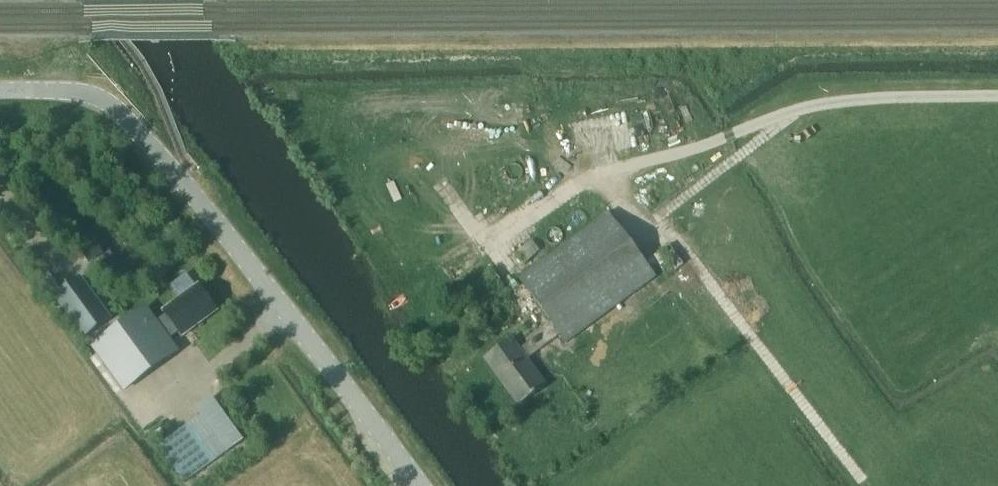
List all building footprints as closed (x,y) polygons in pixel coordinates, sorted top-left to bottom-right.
[(529,343),(520,350),(512,340),(486,359),(519,404),(545,385),(527,360),(561,334),(567,342),(656,277),(609,213),(520,278),(552,321),(527,340),(529,343)] [(540,250),(533,240),(516,253),(524,263),(540,250)] [(112,318),(81,276),(54,296),(85,338),(112,318)] [(147,307),(93,348),(124,390),(178,350),(169,337),(179,330),(183,335),(217,310),(198,285),(164,310),(167,314),(158,321),(147,307)] [(215,404),(199,415),(203,420),(229,457),(245,445),(215,404)] [(229,457),(203,420),(161,452),(184,485),(229,457)]
